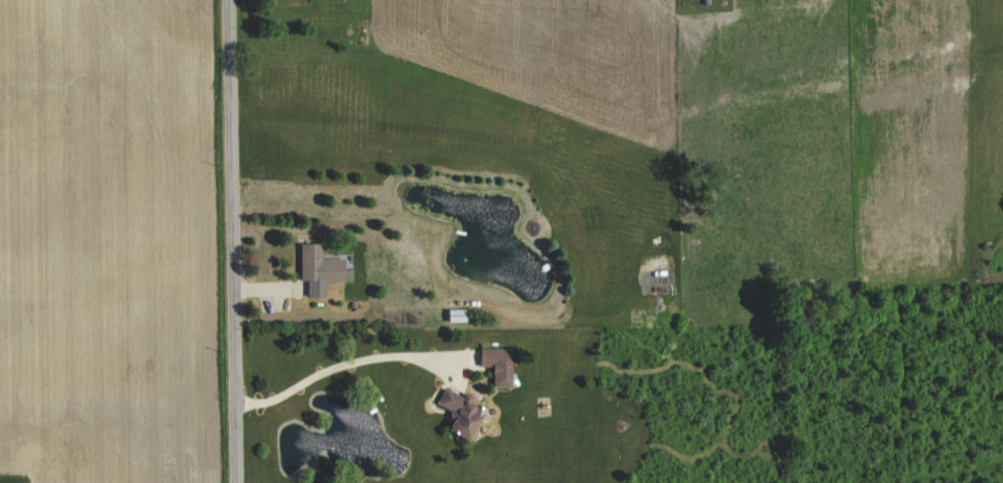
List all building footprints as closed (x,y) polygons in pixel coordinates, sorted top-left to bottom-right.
[(302,296),(321,295),(320,280),(348,279),(348,268),(338,269),(338,257),(316,257),(316,242),(294,243),(295,279),(302,279),(302,296)] [(487,386),(506,386),(507,348),(475,347),(475,365),(487,365),(487,386)] [(432,403),(449,412),(439,430),(459,441),(472,418),(470,417),(478,404),(458,393),(457,396),(441,387),(432,403)]
